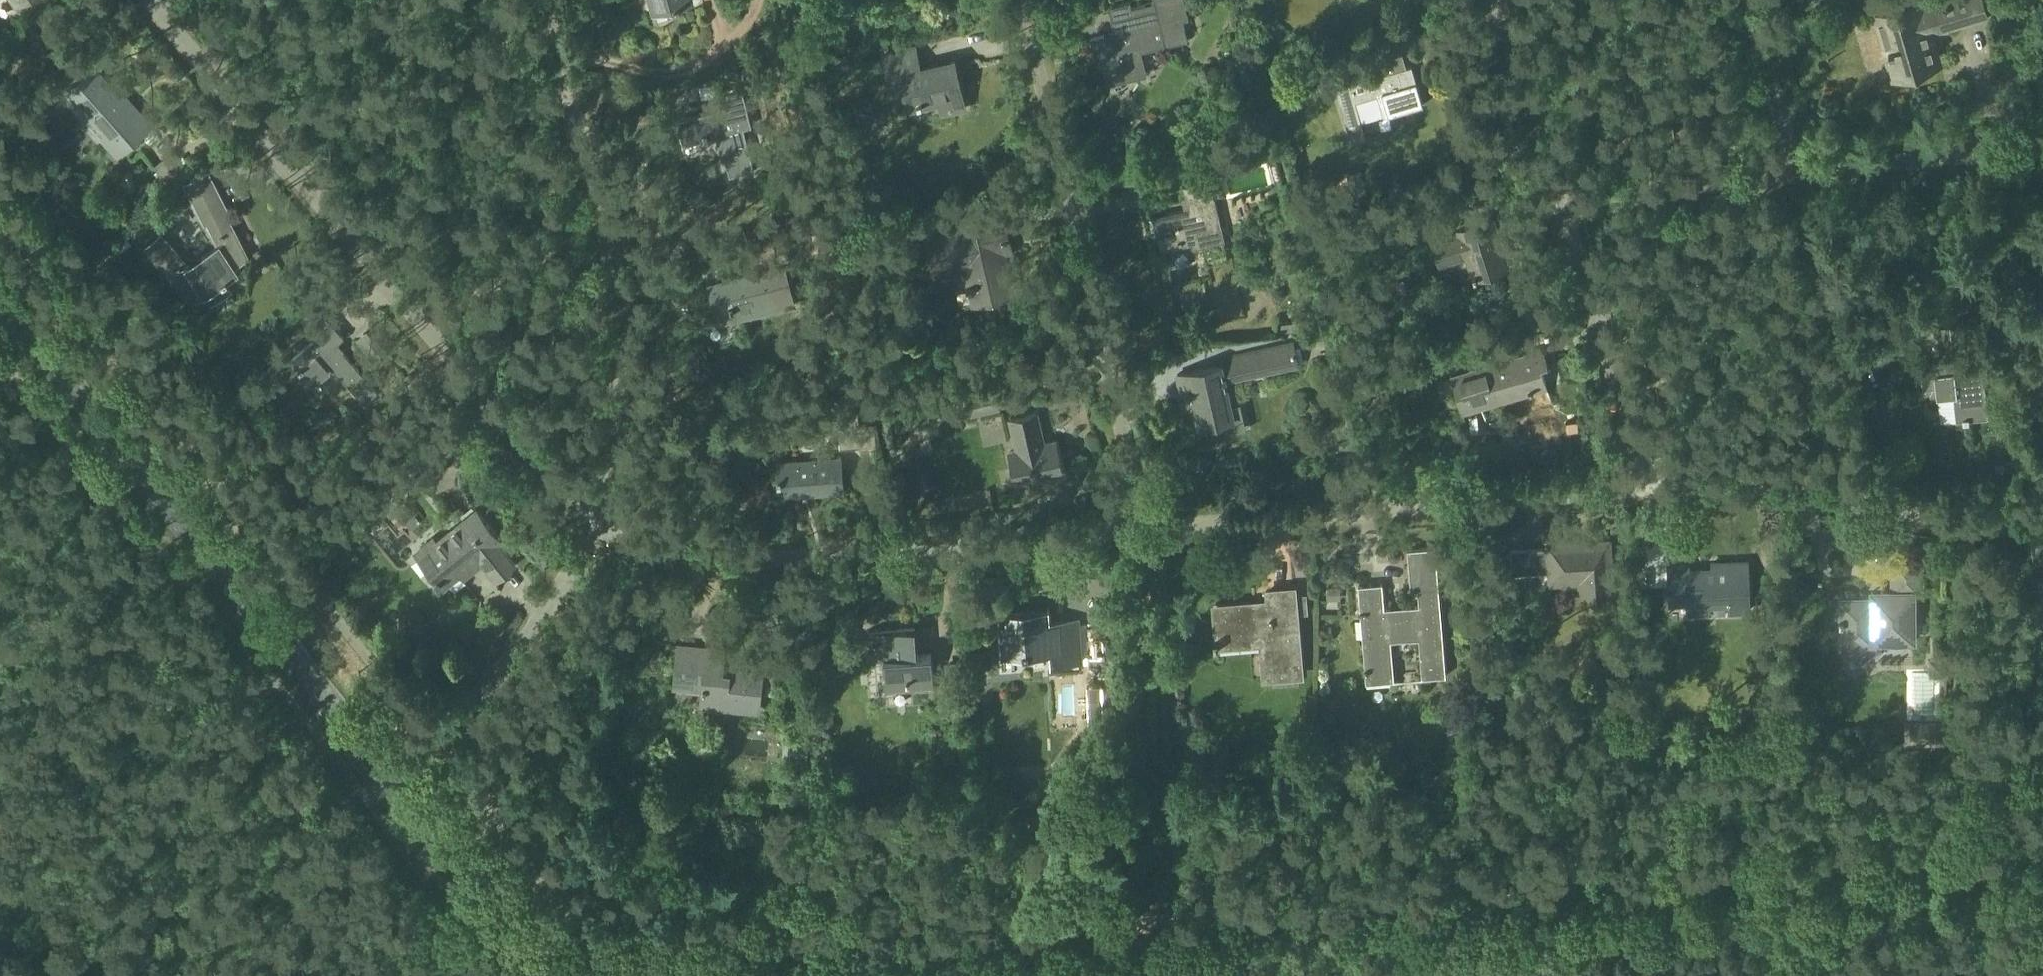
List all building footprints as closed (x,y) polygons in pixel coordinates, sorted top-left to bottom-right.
[(653,12),(692,2),(691,0),(650,0),(653,12)] [(1089,39),(1095,64),(1102,62),(1107,82),(1146,72),(1141,52),(1187,41),(1182,21),(1188,19),(1183,0),(1156,0),(1156,3),(1132,9),(1131,3),(1108,8),(1114,33),(1089,39)] [(1890,72),(1937,58),(1929,31),(1984,15),(1980,0),(1944,0),(1921,6),(1920,2),(1873,16),(1890,72)] [(883,56),(890,83),(902,80),(909,111),(940,104),(942,114),(966,109),(956,62),(919,71),(914,49),(883,56)] [(847,68),(844,55),(831,58),(834,71),(847,68)] [(63,92),(119,155),(152,125),(120,89),(117,92),(94,65),(63,92)] [(1386,74),(1335,90),(1346,128),(1361,124),(1354,101),(1376,94),(1383,117),(1421,106),(1410,67),(1386,74)] [(713,112),(678,121),(683,141),(714,133),(721,160),(725,159),(729,177),(754,171),(743,130),(752,127),(743,90),(721,96),(710,99),(713,112)] [(1656,125),(1657,136),(1673,134),(1671,124),(1656,125)] [(163,234),(146,248),(192,303),(204,294),(223,281),(238,271),(233,265),(248,255),(226,212),(229,210),(208,171),(184,183),(208,230),(211,229),(219,246),(189,266),(163,234)] [(1152,216),(1160,252),(1192,245),(1193,249),(1224,242),(1214,198),(1220,196),(1216,178),(1183,185),(1188,208),(1152,216)] [(926,231),(936,277),(967,270),(974,304),(1013,295),(1002,246),(1009,244),(1003,213),(995,215),(995,214),(954,223),(954,224),(926,231)] [(1431,243),(1438,264),(1466,255),(1473,277),(1506,267),(1491,220),(1458,230),(1459,234),(1431,243)] [(783,266),(709,285),(719,324),(737,319),(793,305),(783,266)] [(314,341),(291,361),(300,370),(294,375),(308,390),(331,371),(329,368),(331,366),(364,404),(377,392),(337,345),(344,339),(322,314),(304,329),(314,341)] [(1221,365),(1178,375),(1183,397),(1195,395),(1202,427),(1219,423),(1233,420),(1230,408),(1225,384),(1298,367),(1293,343),(1220,360),(1221,365)] [(271,366),(274,363),(283,355),(275,347),(264,357),(271,366)] [(1542,348),(1450,376),(1460,411),(1546,385),(1541,368),(1547,366),(1542,348)] [(1920,363),(1922,389),(1935,388),(1936,399),(1953,397),(1955,422),(1962,421),(1962,423),(1968,423),(1968,421),(1987,419),(1981,357),(1920,363)] [(1008,452),(1015,485),(1062,474),(1055,441),(1043,444),(1036,413),(1009,419),(1016,450),(1008,452)] [(776,463),(779,498),(843,493),(840,458),(776,463)] [(1994,473),(2011,472),(2010,464),(1994,465),(1994,473)] [(420,557),(444,586),(480,556),(497,576),(514,561),(497,542),(500,540),(476,511),(420,557)] [(1550,548),(1511,550),(1512,574),(1550,571),(1551,582),(1579,580),(1589,579),(1590,594),(1612,593),(1608,542),(1550,546),(1550,548)] [(1358,585),(1366,683),(1391,681),(1387,632),(1421,630),(1424,678),(1445,677),(1435,548),(1407,550),(1410,591),(1418,591),(1419,605),(1384,608),(1382,584),(1358,585)] [(1839,620),(1839,626),(1841,626),(1841,645),(1843,645),(1843,652),(1848,656),(1858,656),(1863,652),(1863,644),(1873,644),(1873,640),(1913,640),(1913,593),(1921,593),(1920,560),(1892,560),(1893,592),(1871,592),(1871,600),(1841,601),(1841,620),(1839,620)] [(1670,565),(1671,601),(1689,601),(1689,612),(1709,612),(1709,600),(1731,599),(1731,611),(1749,610),(1747,562),(1726,563),(1727,569),(1688,570),(1688,565),(1670,565)] [(1216,639),(1212,639),(1213,648),(1219,647),(1219,643),(1261,640),(1264,680),(1274,679),(1298,677),(1300,677),(1295,615),(1293,595),(1293,589),(1268,591),(1269,602),(1214,606),(1216,639)] [(996,614),(999,657),(1050,653),(1050,666),(1080,664),(1077,621),(1048,623),(1047,611),(996,614)] [(866,633),(869,660),(882,659),(885,690),(932,686),(929,653),(915,655),(913,629),(866,633)] [(674,687),(703,690),(702,706),(758,711),(762,669),(717,664),(718,649),(678,646),(674,687)] [(1859,698),(1859,686),(1845,686),(1845,699),(1859,698)] [(1100,745),(1096,688),(1081,689),(1085,746),(1100,745)] [(1909,721),(1909,745),(1917,745),(1948,745),(1948,721),(1939,721),(1909,721)]
